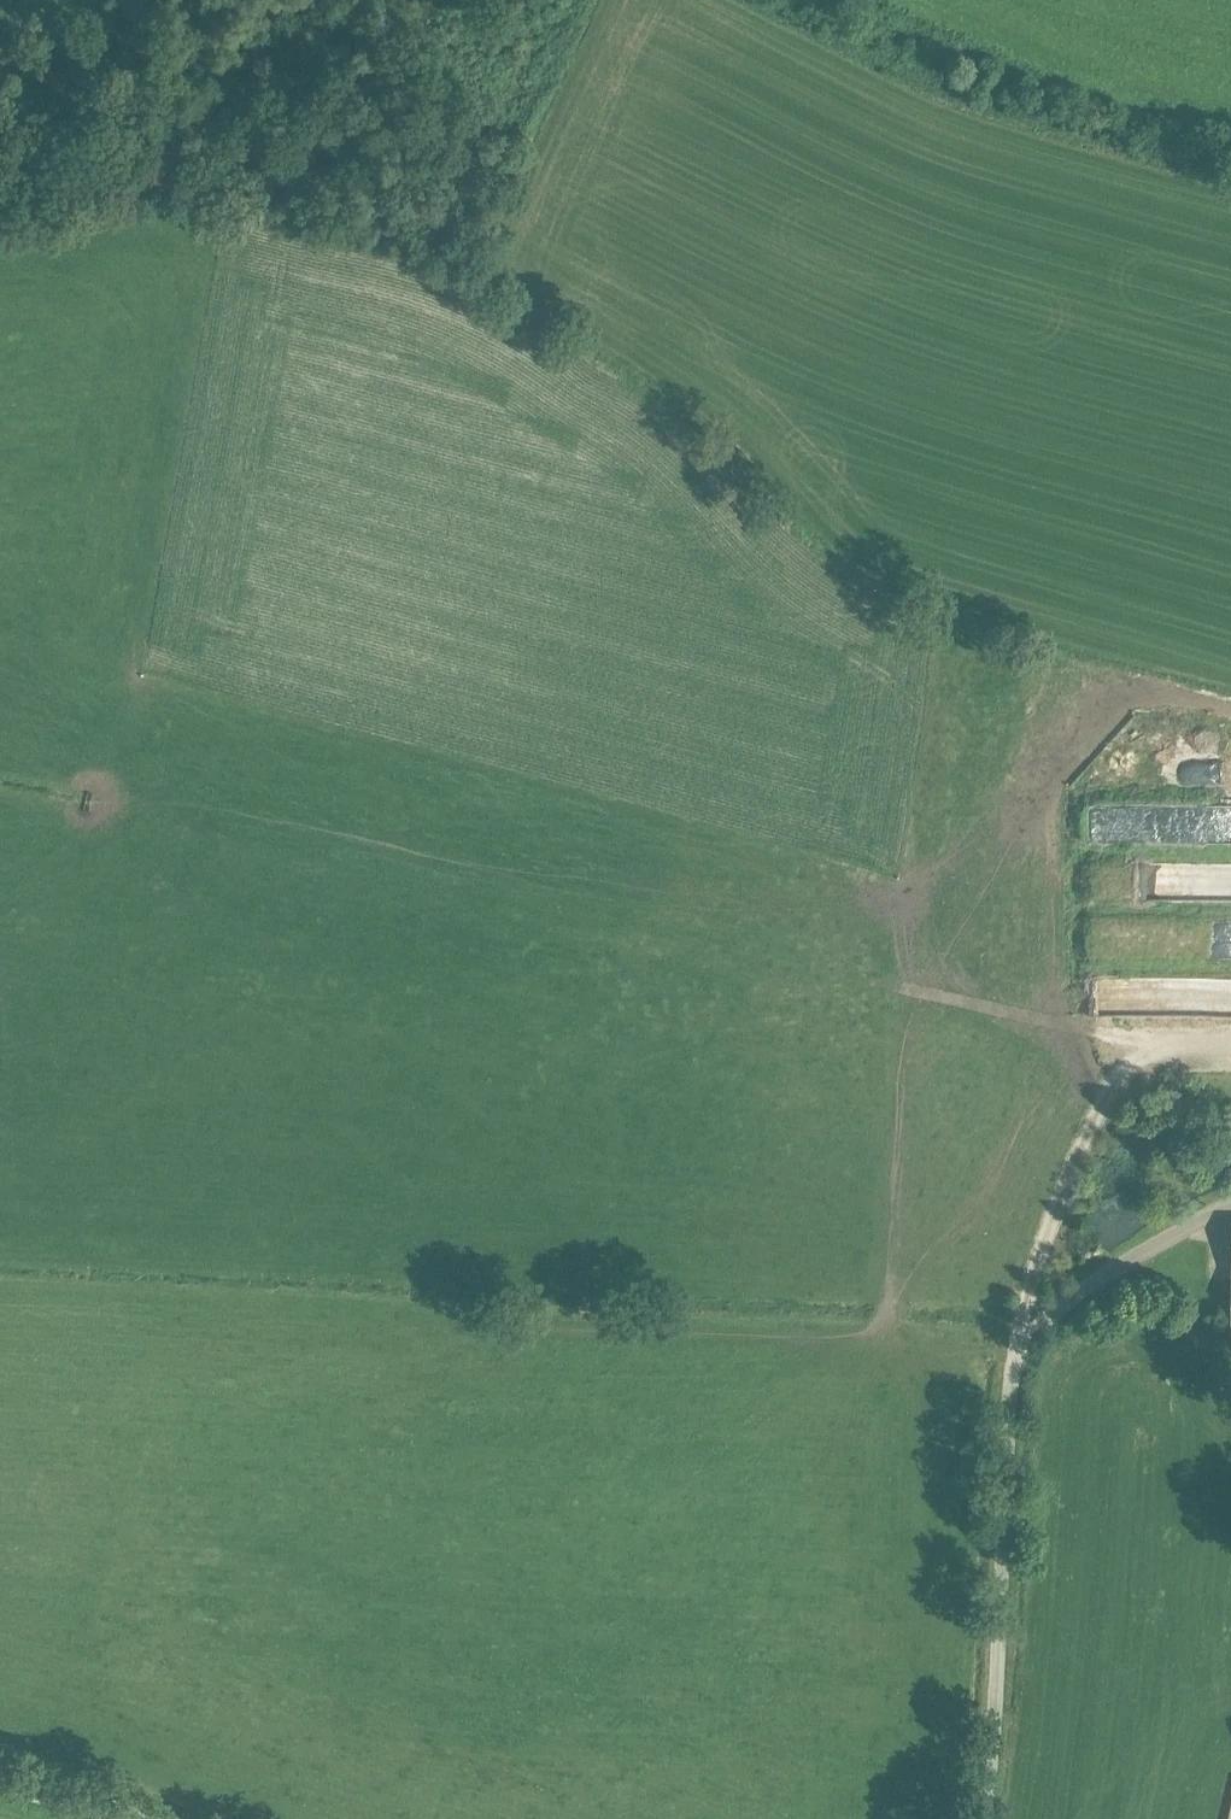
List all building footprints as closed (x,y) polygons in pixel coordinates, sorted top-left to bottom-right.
[(1195,750),(1195,894),(1198,894),(1198,905),(1228,905),(1228,750),(1195,750)] [(1230,948),(1230,918),(1080,916),(1080,946),(1230,948)] [(1142,1012),(1141,978),(1081,978),(1082,1007),(1087,1007),(1087,1027),(1230,1026),(1230,1012),(1142,1012)]
